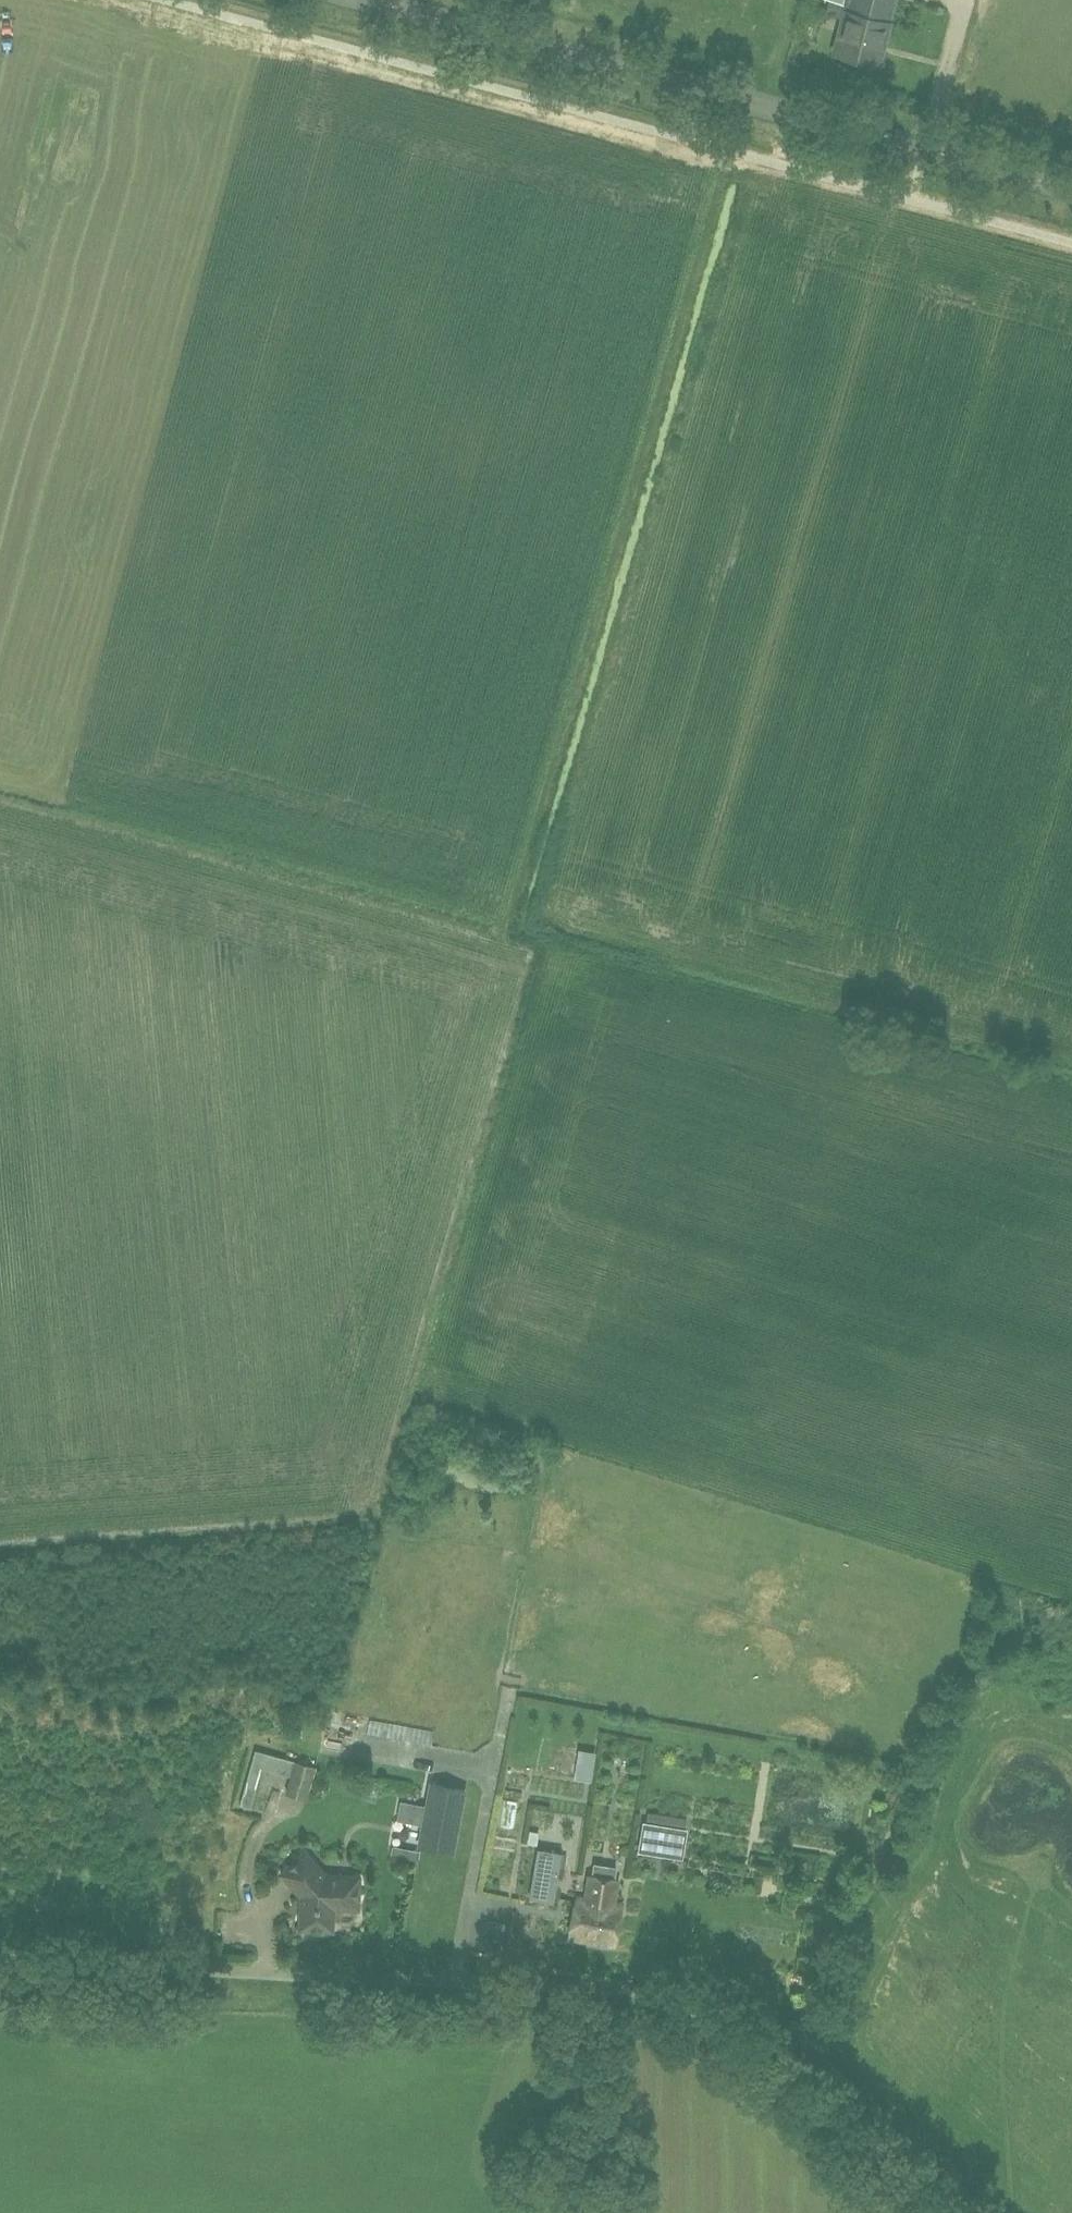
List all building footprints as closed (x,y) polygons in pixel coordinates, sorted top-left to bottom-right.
[(825,13),(843,18),(833,53),(878,66),(896,0),(828,0),(825,13)] [(296,1762),(292,1776),(286,1794),(307,1800),(317,1768),(296,1762)] [(420,1847),(452,1853),(464,1791),(432,1784),(420,1847)] [(250,1808),(255,1792),(244,1788),(239,1805),(250,1808)] [(655,1827),(653,1859),(693,1861),(694,1829),(655,1827)] [(537,1845),(539,1832),(530,1831),(529,1844),(537,1845)] [(404,1858),(406,1849),(392,1846),(390,1856),(404,1858)] [(535,1899),(557,1902),(565,1853),(542,1850),(535,1899)] [(359,1909),(361,1875),(326,1874),(305,1851),(281,1873),(302,1896),(300,1929),(333,1930),(335,1907),(359,1909)] [(577,1897),(570,1938),(616,1946),(623,1905),(613,1903),(617,1879),(590,1875),(586,1898),(577,1897)]
